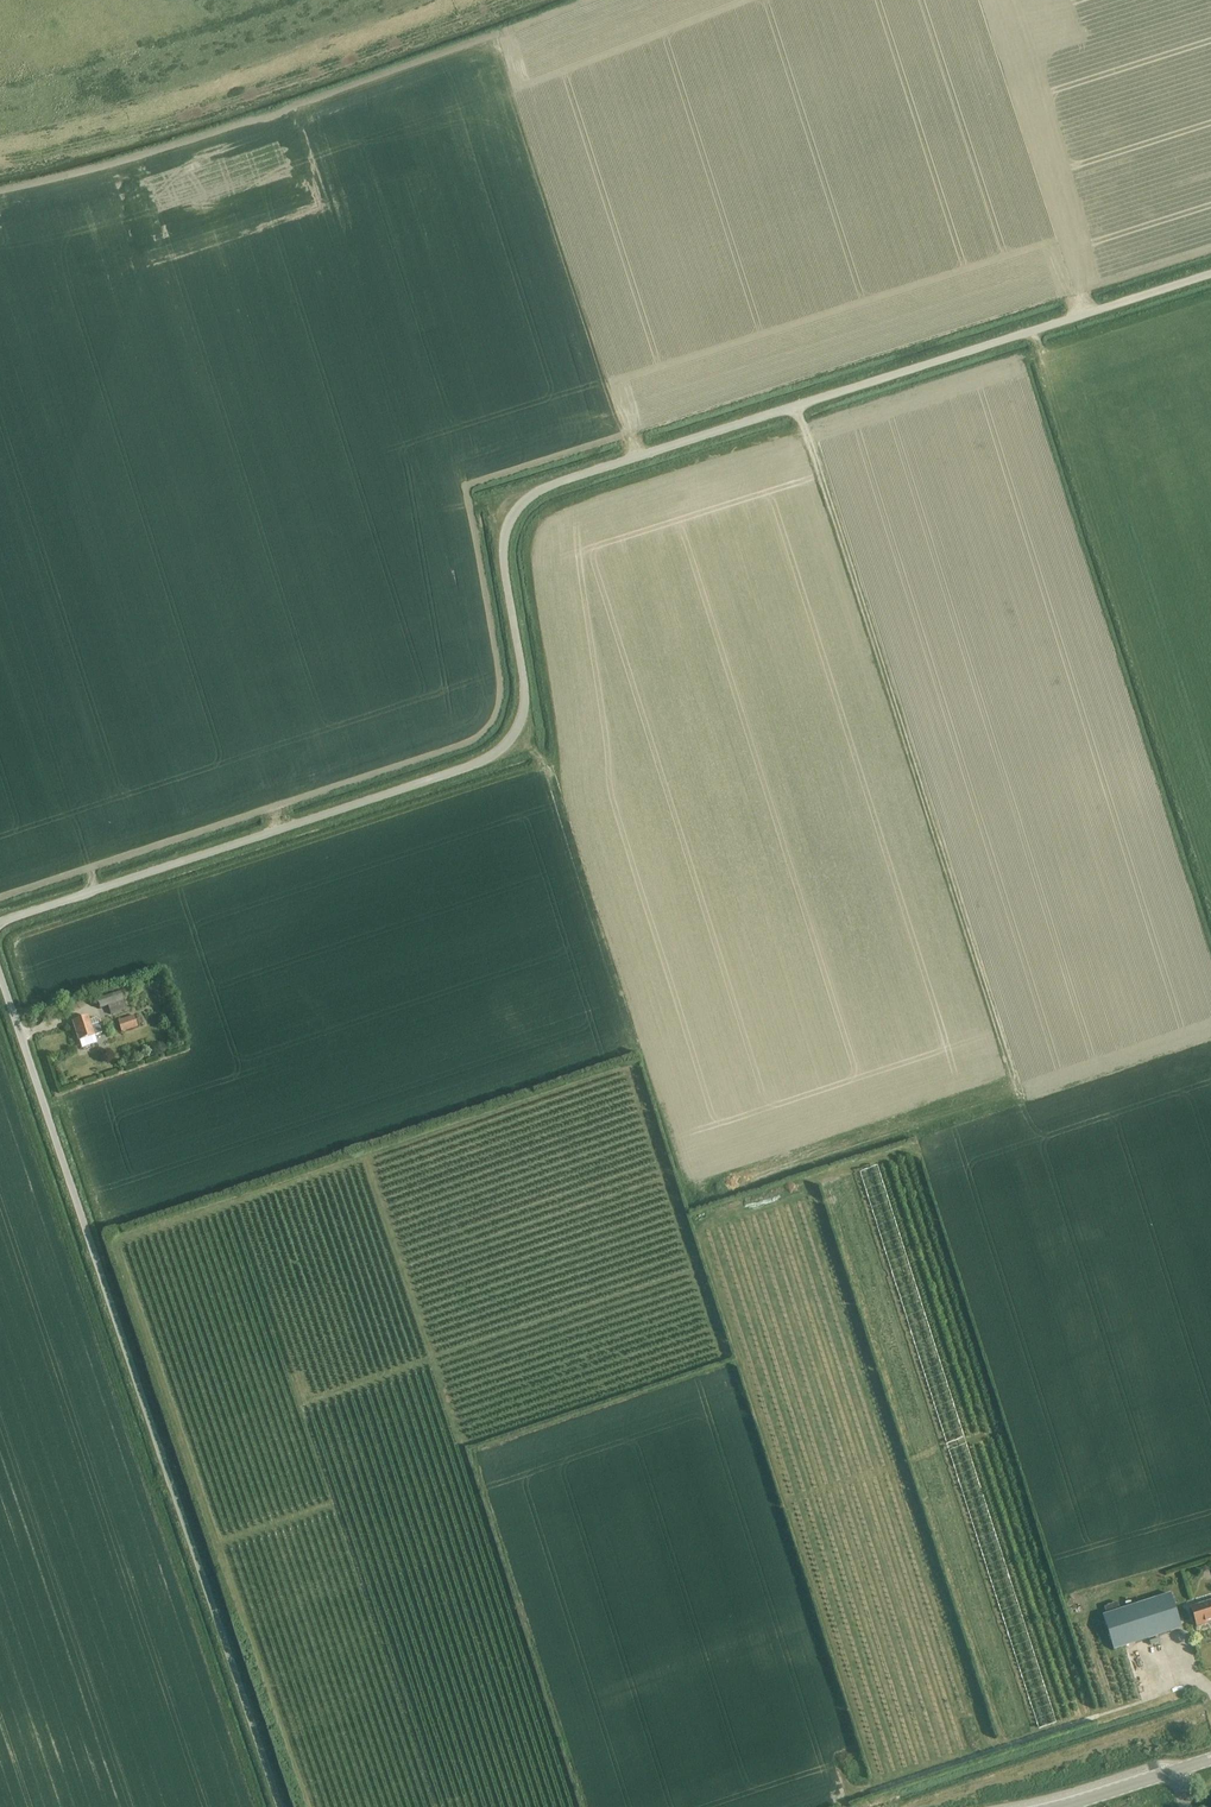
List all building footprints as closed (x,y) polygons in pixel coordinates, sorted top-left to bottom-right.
[(125,1008),(118,985),(96,992),(98,998),(95,999),(98,1008),(107,1005),(110,1013),(125,1008)] [(121,1031),(137,1025),(133,1014),(117,1020),(121,1031)] [(72,1022),(78,1040),(78,1041),(79,1041),(81,1048),(96,1043),(94,1036),(101,1034),(96,1019),(89,1021),(88,1017),(72,1022)] [(1102,1616),(1114,1650),(1182,1628),(1172,1594),(1171,1594),(1103,1616),(1102,1616)] [(1197,1627),(1210,1623),(1210,1601),(1191,1608),(1197,1627)] [(862,1768),(857,1752),(845,1756),(850,1772),(862,1768)]
